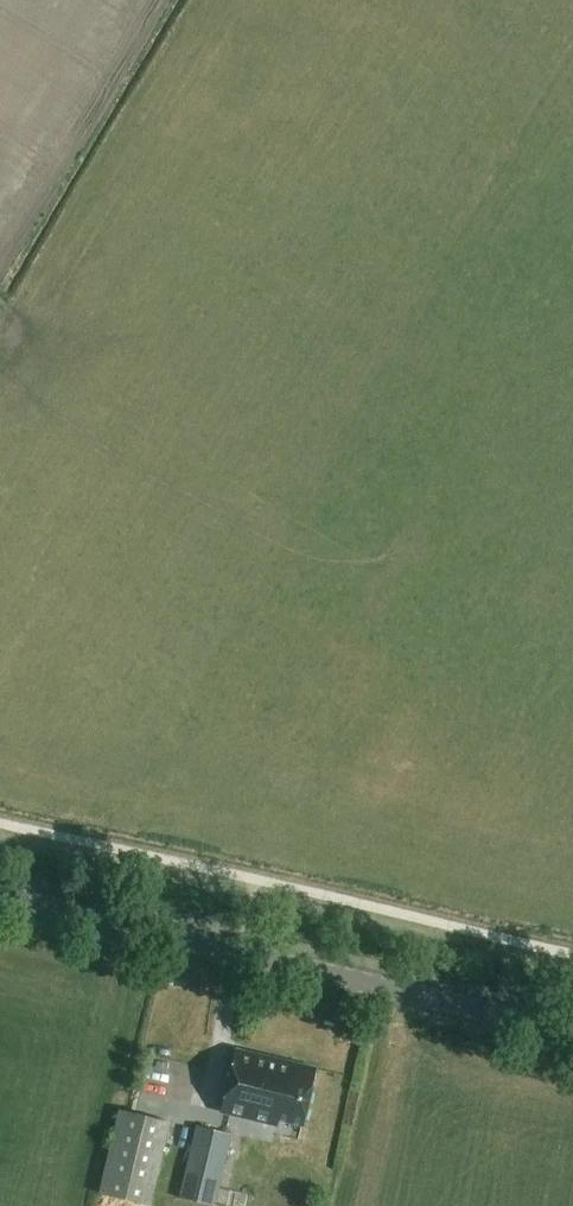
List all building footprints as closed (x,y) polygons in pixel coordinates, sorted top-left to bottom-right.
[(316,1069),(235,1050),(221,1113),(273,1125),(275,1119),(303,1125),(316,1069)] [(150,1205),(170,1122),(119,1110),(99,1193),(150,1205)] [(232,1134),(196,1125),(179,1198),(214,1205),(232,1134)]
